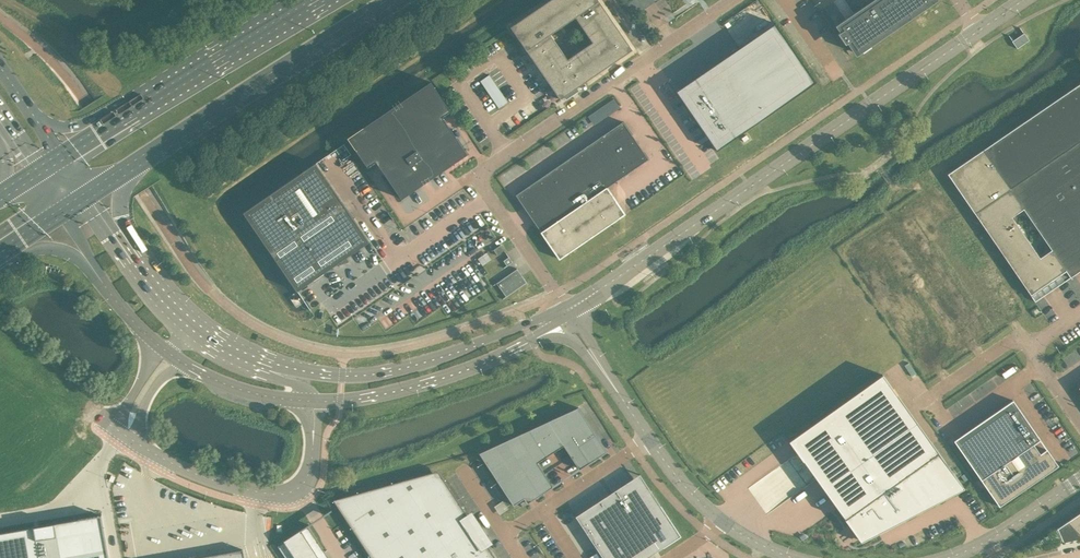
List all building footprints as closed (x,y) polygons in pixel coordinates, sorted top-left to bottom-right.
[(599,0),(550,0),(511,27),(560,99),(633,50),(599,0)] [(937,0),(879,0),(837,28),(840,33),(838,34),(845,45),(850,41),(859,54),(938,1),(937,0)] [(676,91),(717,150),(816,82),(775,23),(676,91)] [(1024,33),(1012,41),(1017,49),(1029,40),(1024,33)] [(497,106),(506,101),(487,73),(479,79),(497,106)] [(451,111),(431,82),(348,138),(368,167),(376,162),(402,199),(468,154),(442,117),(451,111)] [(983,150),(948,174),(974,213),(1035,302),(1071,277),(1079,271),(1079,84),(983,150)] [(601,107),(607,117),(620,108),(614,98),(601,107)] [(516,195),(535,223),(560,259),(625,214),(607,188),(649,159),(623,121),(516,195)] [(532,165),(537,173),(588,137),(583,129),(532,165)] [(315,163),(243,213),(297,291),(369,242),(315,163)] [(504,267),(504,268),(513,262),(500,244),(492,250),(492,251),(494,250),(497,255),(504,250),(508,257),(503,260),(507,265),(504,267)] [(527,282),(522,276),(517,268),(493,285),(494,285),(497,283),(506,296),(503,298),(503,299),(527,282)] [(883,375),(789,441),(860,540),(861,543),(964,489),(963,487),(883,375)] [(1013,400),(954,441),(999,506),(1058,466),(1047,449),(1040,454),(1034,445),(1040,440),(1013,400)] [(579,469),(588,463),(605,453),(607,452),(606,450),(605,450),(579,410),(579,409),(578,407),(576,408),(577,409),(548,422),(564,445),(579,469)] [(538,462),(548,456),(564,445),(548,422),(482,452),(481,452),(479,453),(481,455),(481,454),(513,503),(513,504),(514,505),(516,504),(515,504),(524,498),(528,503),(553,486),(538,462)] [(333,500),(371,557),(496,557),(486,543),(468,516),(464,519),(440,483),(432,472),(333,500)] [(633,478),(576,516),(603,557),(647,557),(681,536),(651,491),(645,496),(633,478)] [(1057,529),(1057,530),(1068,523),(1079,535),(1079,513),(1057,529)] [(0,532),(0,557),(110,557),(102,514),(0,532)] [(278,546),(286,557),(326,557),(323,553),(325,552),(308,527),(310,526),(309,524),(284,541),(284,542),(278,546)] [(193,557),(244,557),(243,549),(193,557)]
